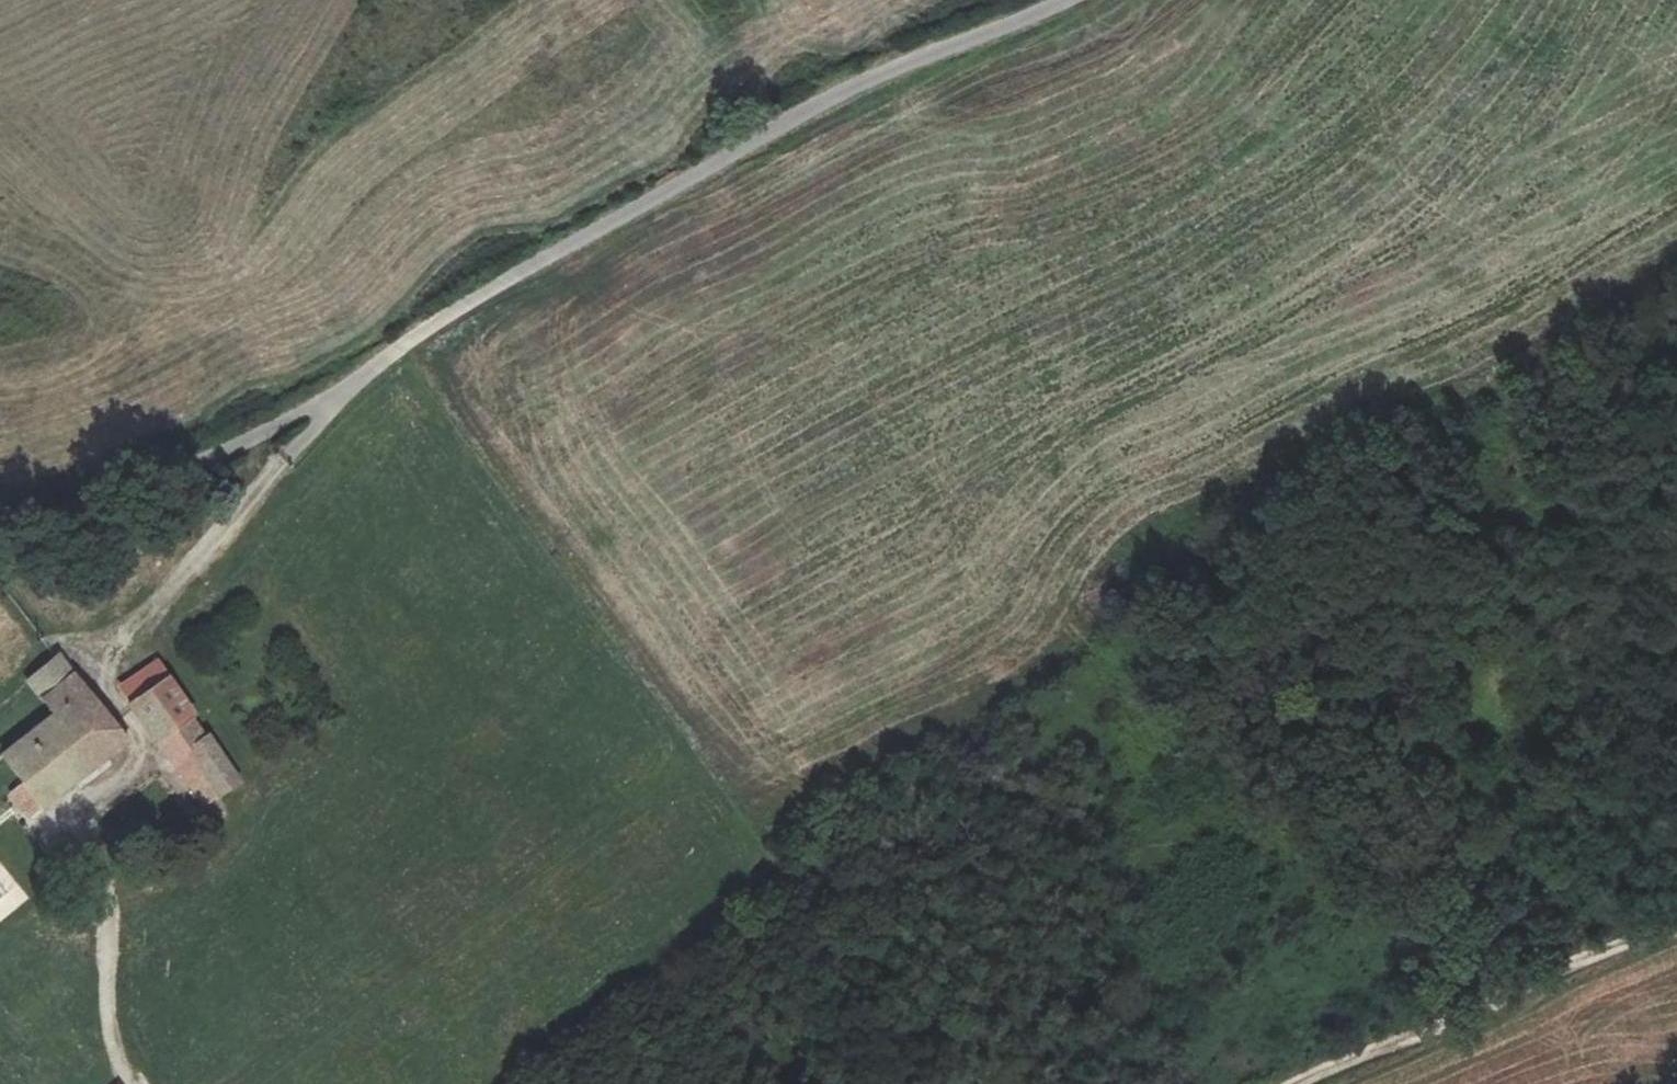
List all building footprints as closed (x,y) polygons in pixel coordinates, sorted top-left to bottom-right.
[(50,712),(0,755),(22,781),(10,791),(26,810),(119,736),(54,654),(26,680),(50,712)] [(182,749),(225,810),(247,796),(152,659),(120,684),(130,699),(125,702),(151,738),(175,722),(190,742),(182,749)]
